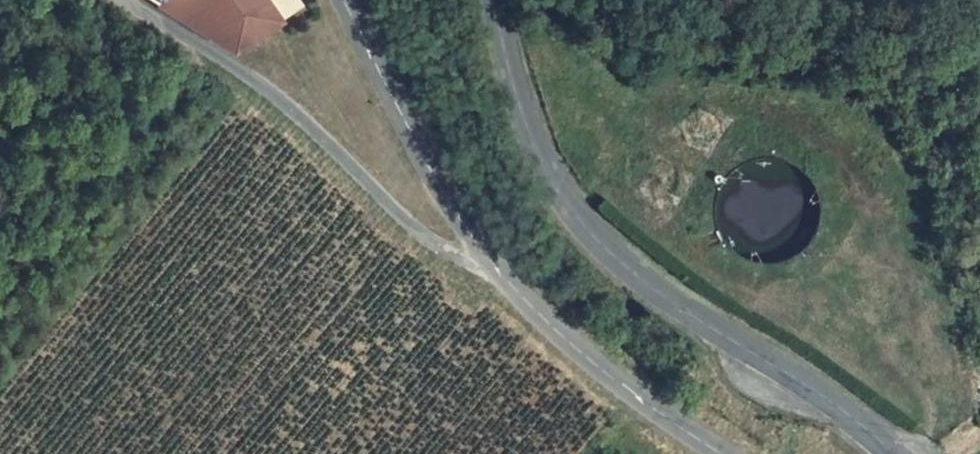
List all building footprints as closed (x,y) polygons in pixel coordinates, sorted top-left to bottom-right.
[(237,60),(305,15),(295,0),(150,0),(237,60)]
